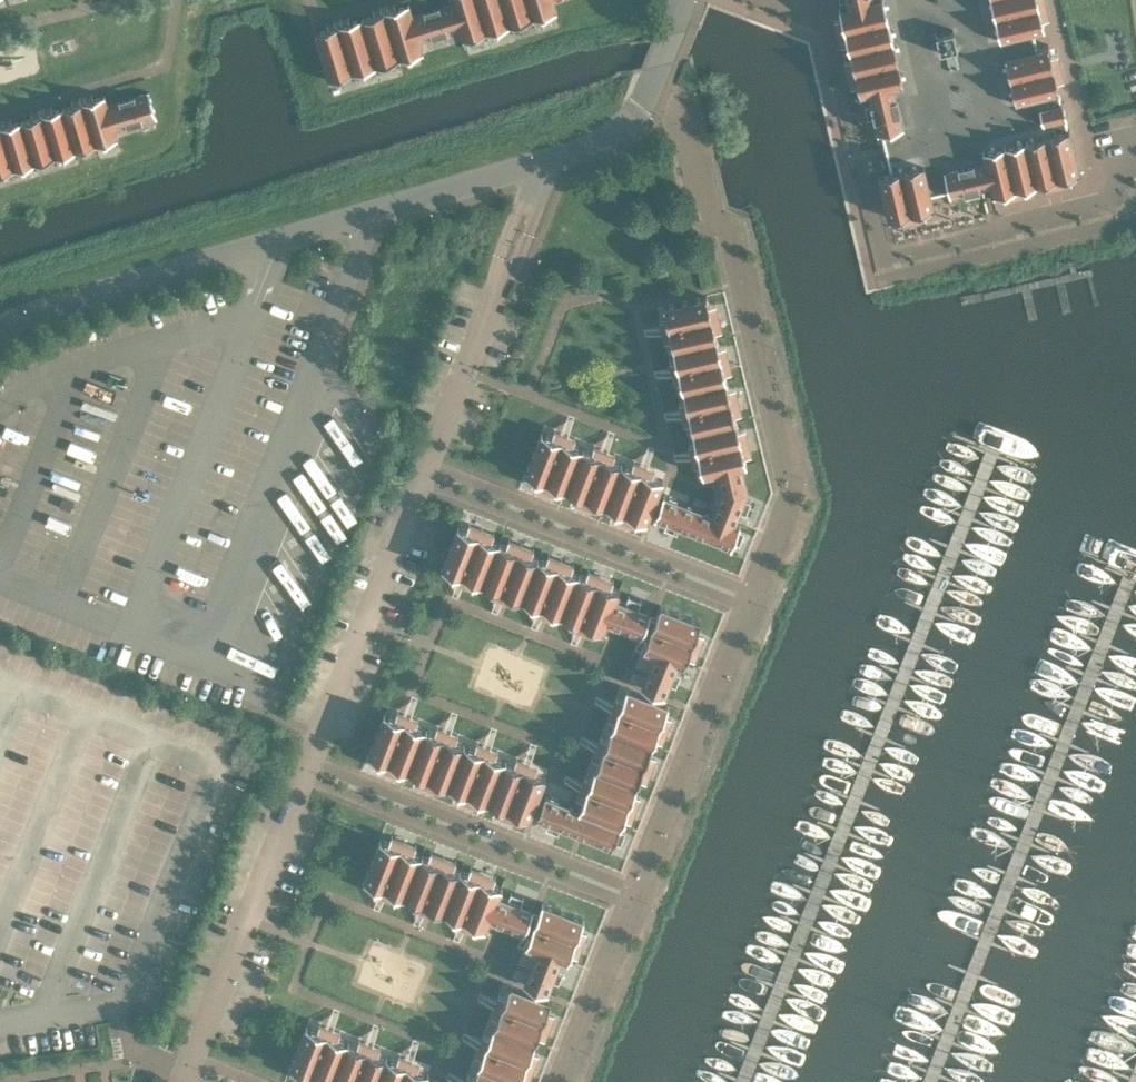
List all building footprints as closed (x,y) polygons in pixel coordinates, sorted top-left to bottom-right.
[(385,6),(400,54),(401,53),(405,52),(418,48),(424,46),(420,35),(419,35),(412,10),(413,10),(410,0),(406,0),(395,3),(390,5),(386,6),(385,6)] [(412,10),(419,35),(420,35),(447,27),(460,23),(461,23),(454,0),(446,0),(422,7),(417,9),(413,10),(412,10)] [(461,23),(460,23),(463,33),(463,35),(464,34),(469,33),(483,29),(487,27),(479,0),(454,0),(461,23)] [(487,27),(492,26),(505,22),(510,20),(504,0),(479,0),(487,27)] [(510,20),(511,20),(515,19),(529,15),(533,13),(529,0),(504,0),(510,20)] [(533,13),(534,13),(538,12),(552,8),(557,6),(556,0),(529,0),(533,13)] [(840,1),(861,86),(872,83),(891,164),(880,167),(890,211),(934,200),(931,189),(950,184),(951,187),(992,177),(994,186),(1080,165),(1069,122),(1066,109),(1067,109),(1063,95),(1059,83),(1049,38),(1038,41),(1033,23),(1045,20),(1040,0),(842,0),(840,1)] [(363,13),(362,13),(377,61),(377,60),(382,59),(395,55),(400,54),(385,6),(381,7),(376,9),(363,13)] [(344,19),(339,20),(354,68),(359,66),(373,62),(377,61),(362,13),(349,17),(344,19)] [(330,23),(316,27),(330,73),(329,74),(330,75),(336,73),(350,69),(354,68),(339,20),(335,21),(330,23)] [(108,99),(107,99),(115,124),(116,124),(156,112),(157,112),(149,87),(118,96),(108,99)] [(84,97),(97,139),(101,138),(114,134),(118,133),(116,124),(115,124),(107,99),(108,99),(105,90),(93,94),(88,96),(84,97)] [(75,100),(64,103),(76,145),(77,145),(80,144),(94,140),(97,139),(84,97),(81,98),(75,100)] [(47,108),(43,109),(56,152),(60,150),(73,146),(76,145),(64,103),(52,107),(47,108)] [(34,112),(23,115),(36,158),(39,157),(53,152),(56,152),(43,109),(40,110),(34,112)] [(6,121),(2,122),(15,164),(19,163),(32,159),(36,158),(23,115),(22,116),(11,119),(6,121)] [(12,165),(15,164),(2,122),(0,122),(0,168),(12,165)] [(665,488),(656,511),(732,541),(741,518),(736,516),(749,485),(743,460),(747,459),(707,291),(707,290),(664,300),(667,313),(669,319),(680,367),(681,373),(690,409),(691,413),(700,450),(701,456),(704,469),(718,465),(720,473),(721,478),(723,484),(713,508),(710,506),(705,504),(693,500),(688,498),(665,488)] [(528,461),(526,467),(648,515),(664,474),(640,464),(634,462),(600,448),(595,446),(560,433),(555,431),(542,426),(528,461)] [(459,520),(443,562),(456,567),(461,569),(507,587),(512,589),(547,603),(552,605),(586,619),(591,621),(604,626),(605,623),(608,617),(614,619),(619,621),(642,630),(643,629),(649,631),(644,642),(656,647),(648,668),(646,673),(643,681),(665,690),(679,656),(685,658),(702,616),(661,600),(654,617),(653,617),(648,615),(651,606),(617,592),(620,584),(459,520)] [(546,788),(537,811),(613,841),(669,698),(628,682),(619,707),(617,712),(603,746),(601,752),(587,786),(585,791),(581,802),(575,800),(570,798),(546,788)] [(385,707),(369,748),(530,812),(547,771),(522,761),(517,759),(482,745),(477,743),(443,730),(438,728),(403,714),(398,712),(385,707)] [(381,833),(365,874),(378,879),(383,881),(429,899),(434,901),(469,915),(474,917),(487,922),(490,913),(496,916),(501,918),(525,927),(525,925),(532,928),(527,939),(539,944),(531,965),(529,970),(525,978),(548,987),(562,952),(568,955),(585,913),(544,897),(537,915),(536,914),(531,912),(534,904),(499,890),(503,881),(381,833)] [(552,995),(547,993),(511,979),(501,1004),(499,1009),(486,1043),(484,1048),(470,1081),(518,1081),(552,995)] [(292,1060),(346,1081),(424,1081),(429,1067),(405,1058),(400,1056),(365,1042),(360,1040),(325,1026),(320,1024),(308,1019),(294,1055),(292,1060)]
